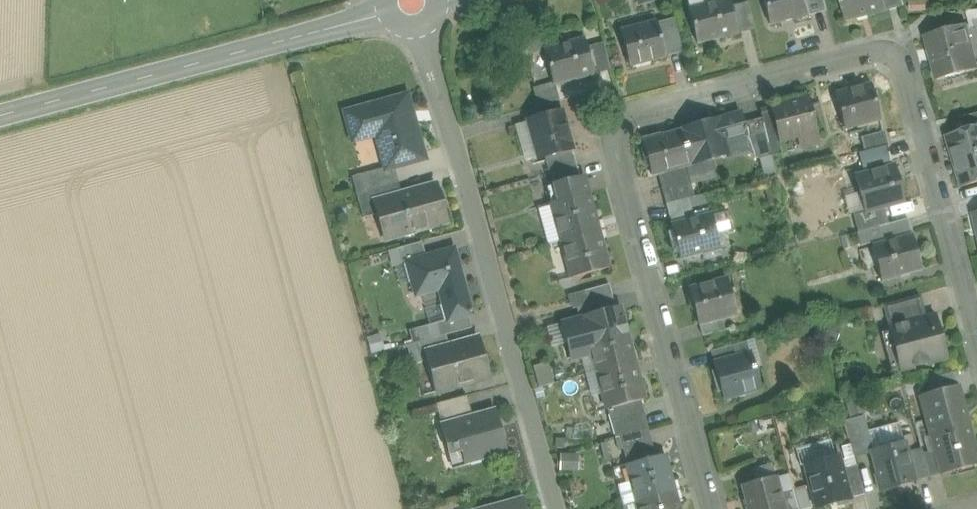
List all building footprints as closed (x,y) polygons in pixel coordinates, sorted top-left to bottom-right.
[(689,10),(727,0),(686,0),(689,10)] [(689,10),(697,42),(719,36),(720,39),(738,34),(733,12),(730,0),(727,0),(689,10)] [(770,23),(792,17),(792,20),(811,15),(811,14),(807,0),(764,0),(770,23)] [(811,14),(828,10),(825,0),(807,0),(811,14)] [(846,20),(868,14),(869,16),(888,11),(887,11),(885,0),(841,0),(846,20)] [(887,11),(904,6),(903,0),(885,0),(887,11)] [(750,7),(733,12),(738,34),(755,29),(750,7)] [(967,12),(971,28),(976,26),(976,11),(967,12)] [(675,18),(657,22),(660,33),(677,29),(675,18)] [(657,22),(634,28),(634,29),(621,33),(629,65),(650,59),(651,60),(666,56),(666,55),(660,33),(657,22)] [(965,25),(927,35),(939,80),(976,70),(965,25)] [(548,28),(534,32),(537,42),(551,38),(548,28)] [(677,29),(660,33),(666,55),(671,54),(683,51),(677,29)] [(585,40),(544,51),(545,56),(552,79),(553,83),(575,77),(575,80),(594,74),(588,52),(585,40)] [(605,48),(588,52),(594,74),(610,69),(605,48)] [(553,83),(552,79),(525,86),(531,108),(558,101),(553,83)] [(872,86),(835,95),(844,128),(881,118),(872,86)] [(407,96),(346,113),(353,138),(376,132),(386,167),(387,169),(395,167),(424,158),(407,96)] [(807,98),(772,107),(773,111),(781,141),(782,140),(816,132),(807,98)] [(773,111),(761,114),(762,118),(772,156),(785,153),(782,140),(781,141),(773,111)] [(562,112),(528,121),(539,157),(545,156),(572,148),(562,112)] [(740,114),(682,129),(683,131),(684,131),(692,163),(727,154),(724,140),(745,135),(750,154),(755,157),(759,159),(772,156),(762,118),(743,123),(740,114)] [(539,157),(528,121),(519,124),(528,160),(539,157)] [(948,136),(949,139),(956,161),(976,155),(976,128),(974,129),(948,136)] [(683,131),(662,137),(661,135),(642,140),(652,174),(658,173),(685,165),(692,163),(684,131),(683,131)] [(816,132),(782,140),(785,153),(819,144),(816,132)] [(884,132),(863,138),(866,151),(887,145),(884,132)] [(745,135),(724,140),(727,154),(729,160),(750,154),(745,135)] [(887,145),(866,151),(869,164),(891,158),(887,145)] [(572,148),(545,156),(550,173),(577,166),(572,148)] [(956,161),(963,187),(976,182),(976,155),(956,161)] [(685,165),(658,173),(667,204),(688,198),(694,197),(685,165)] [(577,166),(550,173),(553,186),(580,178),(577,166)] [(386,167),(363,174),(367,189),(367,191),(398,182),(395,167),(387,169),(386,167)] [(894,167),(856,177),(866,212),(883,207),(903,202),(894,167)] [(561,241),(598,231),(584,177),(580,178),(553,186),(547,187),(561,241)] [(367,191),(355,194),(362,218),(376,215),(382,213),(378,200),(401,194),(398,182),(367,191)] [(401,194),(378,200),(382,213),(376,215),(385,240),(402,236),(402,235),(447,223),(436,184),(401,194)] [(779,187),(766,190),(771,207),(783,203),(779,187)] [(688,198),(667,204),(670,217),(691,211),(688,198)] [(552,205),(536,209),(546,245),(561,241),(552,205)] [(883,207),(866,212),(854,215),(857,229),(858,232),(879,227),(888,224),(883,207)] [(712,215),(717,233),(731,229),(726,211),(712,215)] [(712,215),(671,226),(680,258),(702,252),(702,254),(721,249),(717,233),(712,215)] [(888,224),(879,227),(883,240),(912,232),(908,219),(888,224)] [(879,227),(858,232),(862,246),(883,240),(879,227)] [(598,231),(561,241),(571,278),(608,268),(598,231)] [(792,235),(780,238),(783,251),(796,248),(792,235)] [(913,236),(872,247),(882,282),(900,277),(900,274),(922,268),(913,236)] [(422,242),(397,249),(401,265),(407,263),(407,262),(419,259),(426,257),(422,242)] [(454,249),(407,262),(407,263),(416,296),(439,290),(448,320),(448,321),(468,316),(472,315),(472,313),(470,313),(465,295),(466,293),(459,266),(457,267),(453,252),(455,251),(454,249)] [(727,279),(689,290),(699,324),(721,318),(737,314),(727,279)] [(610,284),(584,291),(588,304),(613,297),(610,284)] [(584,291),(570,295),(574,308),(576,307),(588,304),(584,291)] [(588,304),(576,307),(580,319),(616,309),(613,297),(588,304)] [(915,297),(884,305),(890,328),(921,320),(915,297)] [(592,353),(629,343),(620,308),(616,309),(580,319),(562,323),(571,360),(579,358),(587,355),(587,354),(592,353)] [(468,316),(448,321),(448,320),(437,324),(441,336),(445,335),(472,328),(468,316)] [(921,320),(890,328),(891,332),(900,367),(901,371),(946,359),(935,316),(921,320)] [(721,318),(699,324),(703,336),(724,330),(721,318)] [(843,323),(828,320),(824,337),(840,340),(843,323)] [(562,323),(547,328),(557,364),(571,360),(562,323)] [(437,324),(403,333),(407,346),(441,336),(437,324)] [(376,331),(367,334),(370,344),(379,342),(376,331)] [(891,332),(882,334),(892,369),(900,367),(891,332)] [(441,336),(407,346),(412,365),(427,361),(425,353),(449,347),(445,335),(441,336)] [(449,347),(425,353),(427,361),(435,392),(490,377),(479,338),(449,347)] [(757,339),(733,345),(736,357),(751,353),(752,357),(762,354),(757,339)] [(629,343),(592,353),(597,372),(634,362),(629,343)] [(733,345),(711,351),(714,363),(736,357),(733,345)] [(592,353),(587,354),(587,355),(579,358),(583,376),(597,372),(592,353)] [(714,363),(713,363),(723,398),(761,388),(752,357),(751,353),(736,357),(714,363)] [(547,361),(527,366),(534,389),(553,384),(547,361)] [(634,362),(597,372),(604,396),(607,409),(641,400),(644,400),(634,362)] [(597,372),(583,376),(590,400),(604,396),(597,372)] [(952,373),(929,380),(933,393),(956,387),(952,373)] [(956,387),(933,393),(921,396),(932,436),(967,426),(962,407),(963,406),(958,386),(956,387)] [(467,396),(436,404),(442,426),(473,417),(467,396)] [(847,398),(849,414),(861,413),(859,397),(847,398)] [(641,400),(607,409),(608,411),(615,438),(620,437),(620,436),(648,429),(641,400)] [(473,417),(442,426),(442,427),(445,427),(451,449),(449,449),(453,465),(505,451),(497,421),(495,412),(473,417)] [(864,416),(844,422),(851,444),(854,456),(873,452),(873,451),(874,451),(869,432),(864,416)] [(899,424),(869,432),(874,451),(904,443),(899,424)] [(932,436),(936,451),(942,474),(942,475),(976,465),(976,456),(973,443),(969,428),(969,425),(967,426),(932,436)] [(405,429),(393,433),(396,444),(408,441),(405,429)] [(648,429),(620,436),(620,437),(627,465),(656,457),(648,429)] [(565,435),(557,431),(552,440),(560,444),(565,435)] [(874,451),(873,451),(873,452),(879,474),(876,475),(880,491),(914,482),(914,481),(908,459),(907,454),(904,443),(874,451)] [(851,444),(836,448),(838,455),(842,471),(857,467),(854,456),(851,444)] [(815,445),(800,449),(805,465),(826,459),(823,445),(815,445)] [(907,454),(908,459),(923,455),(922,449),(907,454)] [(936,451),(923,455),(930,477),(942,474),(936,451)] [(577,456),(563,454),(561,468),(574,470),(577,456)] [(656,457),(627,465),(632,482),(637,502),(674,492),(664,455),(656,457)] [(826,459),(805,465),(816,505),(817,508),(850,499),(850,498),(842,471),(838,455),(826,459)] [(908,459),(914,481),(930,477),(923,455),(908,459)] [(772,465),(752,470),(755,481),(775,476),(772,465)] [(857,467),(842,471),(850,498),(855,496),(864,494),(857,467)] [(789,474),(776,478),(780,494),(793,490),(789,474)] [(742,485),(748,507),(746,507),(747,508),(784,508),(780,494),(776,478),(775,476),(755,481),(742,485)] [(632,482),(618,485),(623,506),(637,502),(632,482)] [(793,490),(798,508),(809,508),(812,508),(806,487),(793,490)] [(780,494),(784,508),(798,508),(793,490),(780,494)] [(637,502),(639,508),(679,508),(674,492),(637,502)] [(487,508),(525,508),(522,499),(487,508)]
